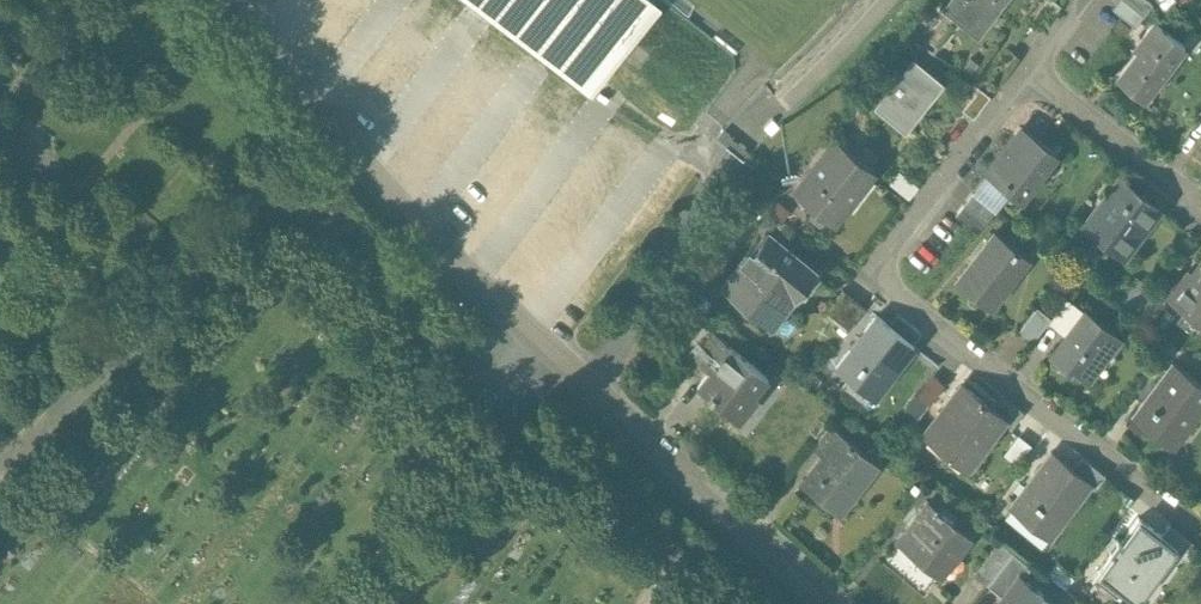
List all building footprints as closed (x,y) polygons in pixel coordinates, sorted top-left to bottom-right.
[(608,97),(685,4),(680,0),(483,0),(608,97)] [(942,3),(972,25),(991,0),(944,0),(942,3)] [(1125,0),(1118,0),(1112,8),(1135,25),(1143,14),(1125,0)] [(1149,0),(1125,0),(1143,14),(1152,3),(1149,0)] [(1153,24),(1140,41),(1142,43),(1116,78),(1142,98),(1183,45),(1153,24)] [(912,53),(901,68),(895,63),(879,84),(885,89),(873,104),(905,128),(944,78),(912,53)] [(1027,129),(1020,138),(1014,133),(985,170),(1019,196),(1054,151),(1027,129)] [(871,166),(837,140),(798,191),(832,217),(871,166)] [(1135,188),(1120,176),(1082,224),(1122,255),(1159,206),(1158,205),(1135,188)] [(1167,194),(1144,177),(1135,188),(1158,205),(1167,194)] [(996,206),(973,189),(964,201),(986,218),(996,206)] [(986,218),(964,201),(955,213),(978,230),(986,218)] [(995,231),(958,279),(984,299),(1005,272),(1010,276),(1027,255),(995,231)] [(791,251),(766,232),(723,288),(769,323),(808,271),(788,255),(791,251)] [(1182,284),(1178,280),(1166,296),(1200,322),(1200,259),(1182,284)] [(1051,314),(1048,318),(1061,328),(1080,304),(1066,294),(1051,314)] [(1036,303),(1019,326),(1033,337),(1048,318),(1051,314),(1036,303)] [(1119,335),(1080,304),(1061,328),(1067,332),(1052,352),(1070,366),(1073,362),(1089,373),(1119,335)] [(922,331),(897,313),(888,324),(913,343),(922,331)] [(877,315),(837,367),(867,390),(906,339),(912,344),(913,343),(888,324),(877,315)] [(726,343),(713,333),(698,353),(710,363),(726,343)] [(767,375),(726,343),(710,363),(714,366),(698,386),(739,419),(757,395),(753,392),(767,375)] [(1154,358),(1130,390),(1142,399),(1166,366),(1154,358)] [(1131,413),(1173,444),(1200,407),(1200,381),(1171,359),(1166,366),(1142,399),(1131,413)] [(965,383),(924,435),(925,436),(927,433),(964,463),(1001,416),(1003,414),(991,405),(983,398),(983,397),(965,383)] [(1024,410),(1001,392),(991,405),(1003,414),(1001,416),(1012,425),(1024,410)] [(830,424),(813,446),(824,455),(841,433),(830,424)] [(877,460),(841,433),(824,455),(803,483),(832,506),(842,493),(849,497),(877,460)] [(1052,447),(1008,504),(1048,535),(1071,504),(1067,501),(1085,476),(1096,484),(1097,483),(1073,464),(1052,447)] [(1105,472),(1081,453),(1073,464),(1097,483),(1105,472)] [(969,533),(940,511),(942,508),(938,505),(936,508),(928,501),(883,559),(924,591),(969,533)] [(1137,514),(1099,566),(1132,591),(1152,564),(1157,568),(1175,544),(1175,543),(1160,532),(1137,514)] [(1190,537),(1169,520),(1160,532),(1175,543),(1175,544),(1181,549),(1190,537)] [(999,536),(973,570),(986,580),(988,578),(1012,546),(999,536)] [(1012,546),(988,578),(1004,591),(1021,570),(1022,571),(1030,560),(1012,546)] [(999,598),(997,597),(992,603),(1057,603),(1060,600),(1022,571),(1021,570),(1004,591),(999,598)]
